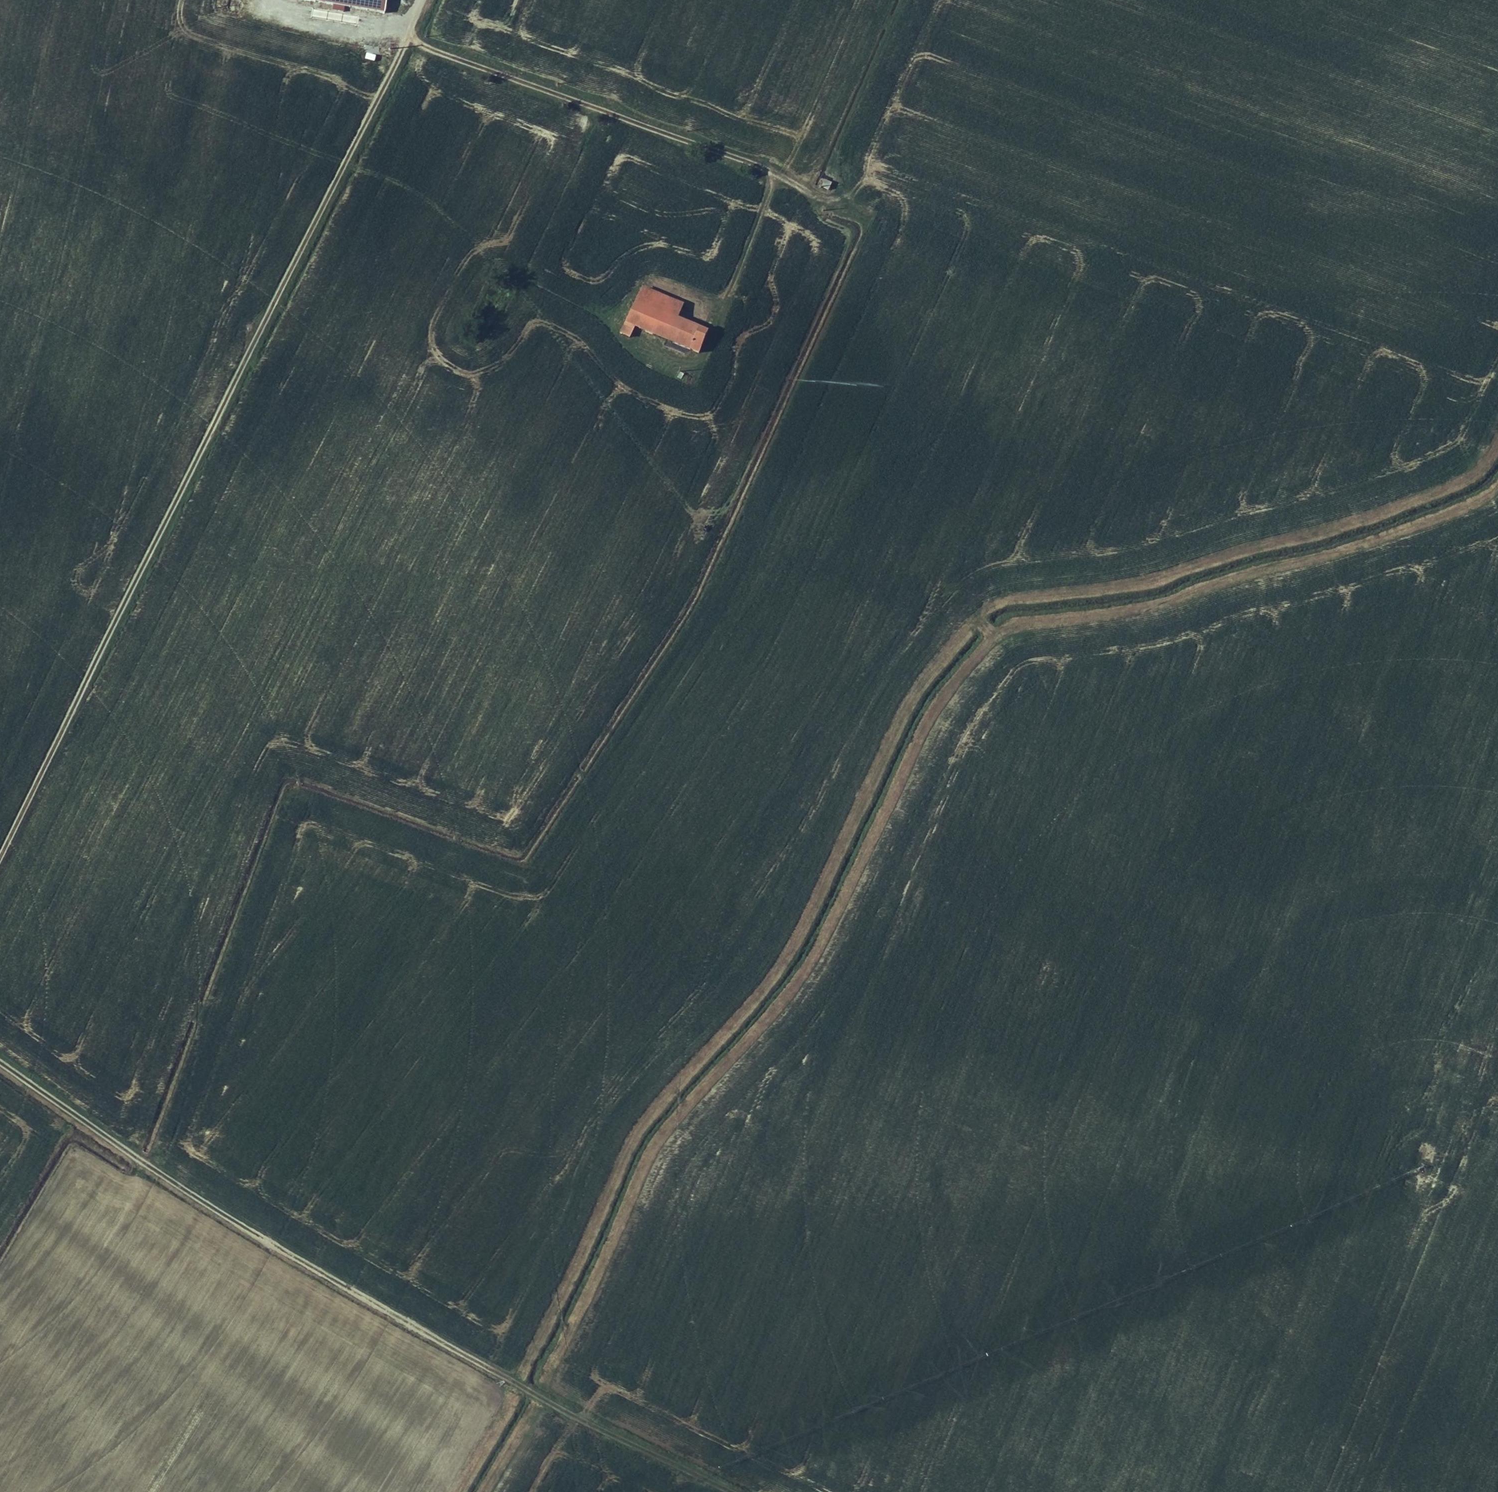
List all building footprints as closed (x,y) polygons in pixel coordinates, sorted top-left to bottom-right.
[(389,0),(306,0),(387,12),(389,0)] [(343,20),(355,23),(356,17),(344,15),(343,20)] [(822,179),(819,186),(828,190),(831,183),(822,179)] [(632,297),(660,308),(665,294),(637,283),(632,297)] [(632,297),(623,319),(631,323),(695,349),(704,326),(660,308),(632,297)] [(627,332),(631,323),(623,319),(619,329),(627,332)]
